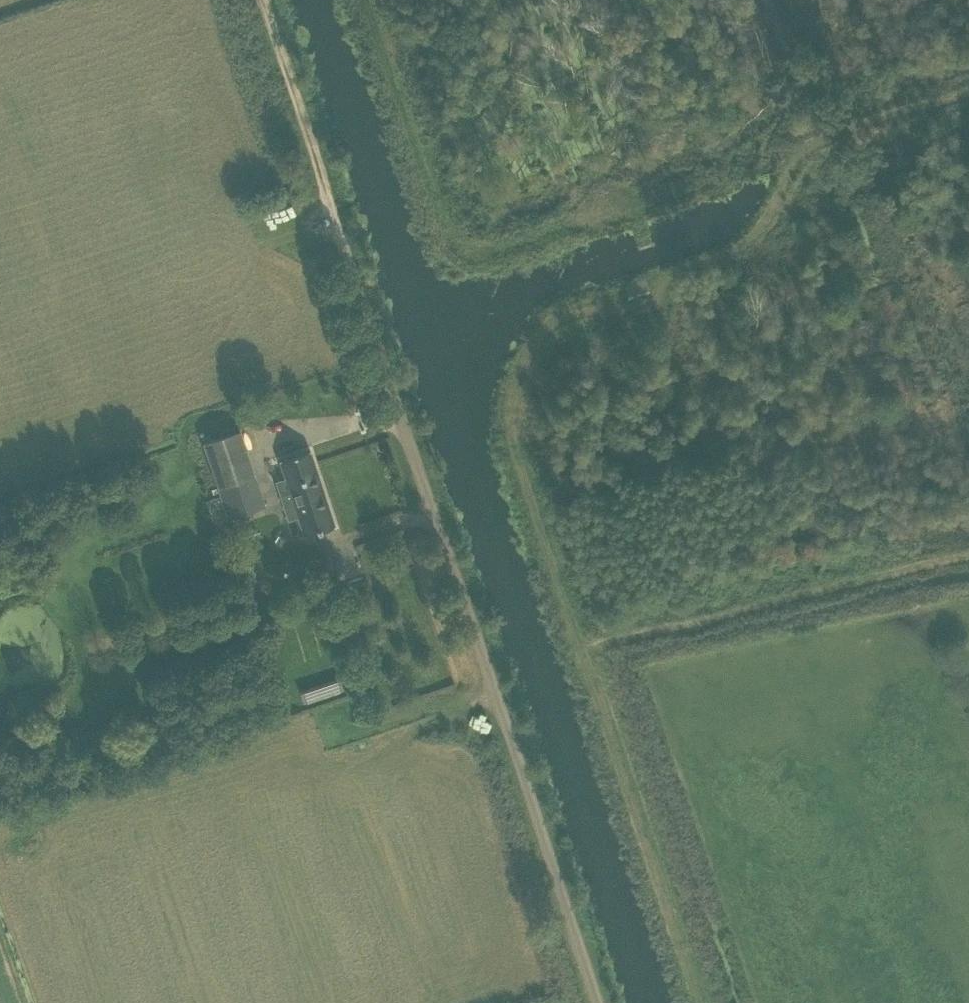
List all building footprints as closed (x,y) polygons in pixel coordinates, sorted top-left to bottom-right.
[(240,429),(202,442),(227,518),(244,513),(239,497),(260,490),(240,429)] [(299,515),(305,535),(336,525),(311,449),(280,459),(290,489),(281,492),(289,518),(299,515)] [(347,690),(340,672),(299,687),(305,705),(347,690)]
